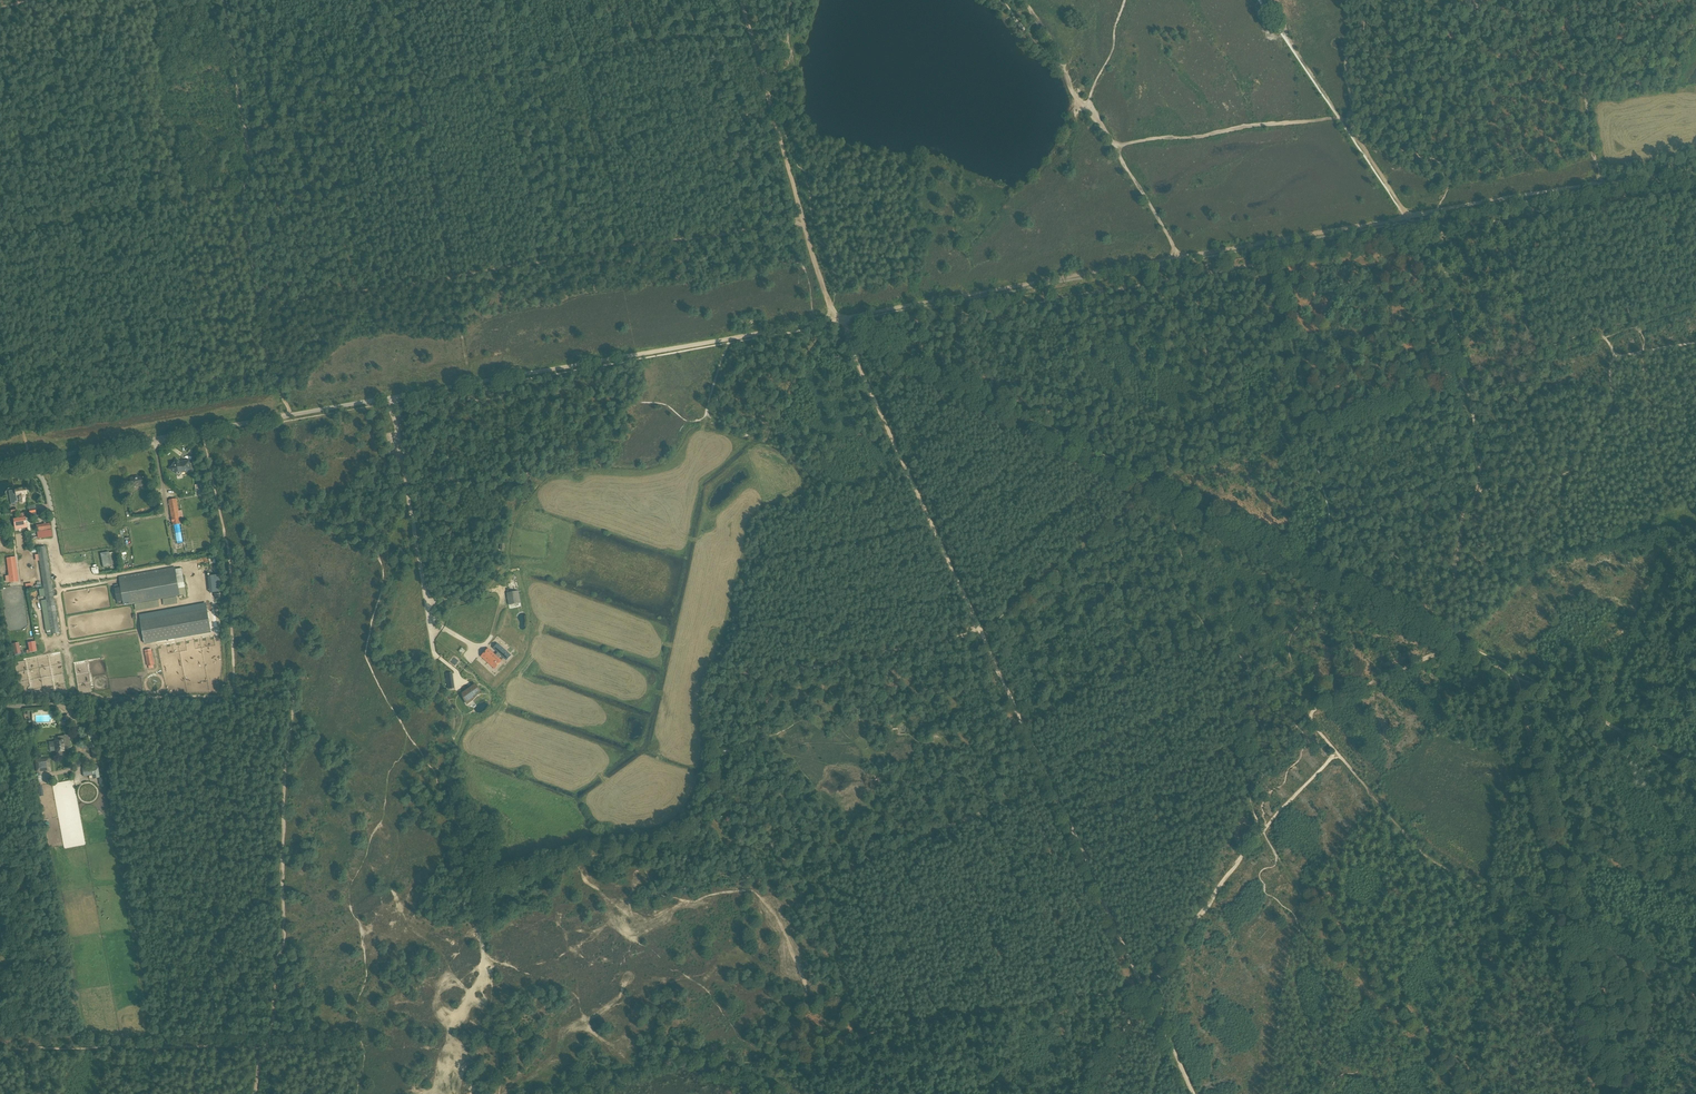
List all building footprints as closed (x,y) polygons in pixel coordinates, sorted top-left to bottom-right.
[(171,468),(170,469),(175,472),(175,471),(177,473),(181,472),(182,473),(185,472),(186,472),(191,471),(189,461),(183,462),(180,463),(176,460),(173,464),(172,464),(170,467),(171,468)] [(130,479),(131,487),(139,486),(139,484),(144,483),(143,478),(143,477),(142,477),(137,478),(136,476),(132,477),(133,479),(130,479)] [(26,494),(25,487),(14,489),(15,490),(11,490),(12,494),(10,494),(12,504),(11,504),(16,504),(15,499),(18,499),(19,501),(21,503),(22,503),(24,502),(25,500),(25,499),(24,494),(26,494)] [(172,522),(181,520),(177,499),(168,500),(172,522)] [(25,517),(13,519),(15,529),(19,529),(18,525),(23,525),(24,528),(27,527),(25,517)] [(181,520),(172,522),(176,544),(184,542),(181,520)] [(50,523),(36,525),(38,539),(53,537),(50,523)] [(38,548),(44,588),(39,589),(40,597),(45,596),(46,600),(41,601),(45,630),(46,631),(47,631),(47,635),(59,633),(45,547),(38,548)] [(103,567),(112,565),(109,551),(100,553),(103,567)] [(16,582),(12,557),(6,558),(9,583),(16,582)] [(125,607),(180,597),(175,567),(119,577),(125,607)] [(209,594),(222,592),(220,574),(207,576),(209,594)] [(519,591),(506,593),(509,605),(521,603),(519,591)] [(159,601),(135,605),(136,610),(160,606),(159,601)] [(206,603),(139,615),(140,620),(144,644),(211,632),(210,622),(209,619),(207,609),(206,603)] [(495,655),(488,649),(481,657),(494,668),(494,669),(502,661),(499,658),(501,655),(504,658),(508,653),(498,643),(493,649),(498,653),(495,655)] [(152,649),(145,650),(145,653),(147,666),(151,666),(155,665),(152,651),(152,649)] [(476,684),(463,694),(467,700),(481,691),(476,684)] [(55,742),(49,743),(50,747),(55,747),(57,757),(65,756),(64,747),(70,746),(69,740),(70,740),(70,739),(70,738),(69,737),(68,736),(67,736),(66,736),(66,735),(65,735),(64,735),(65,736),(61,737),(58,737),(58,741),(55,741),(55,742)] [(723,755),(735,753),(734,746),(722,747),(723,755)] [(49,758),(36,760),(37,772),(50,770),(49,758)] [(98,767),(98,765),(82,767),(84,777),(92,775),(93,779),(100,778),(98,767)]
